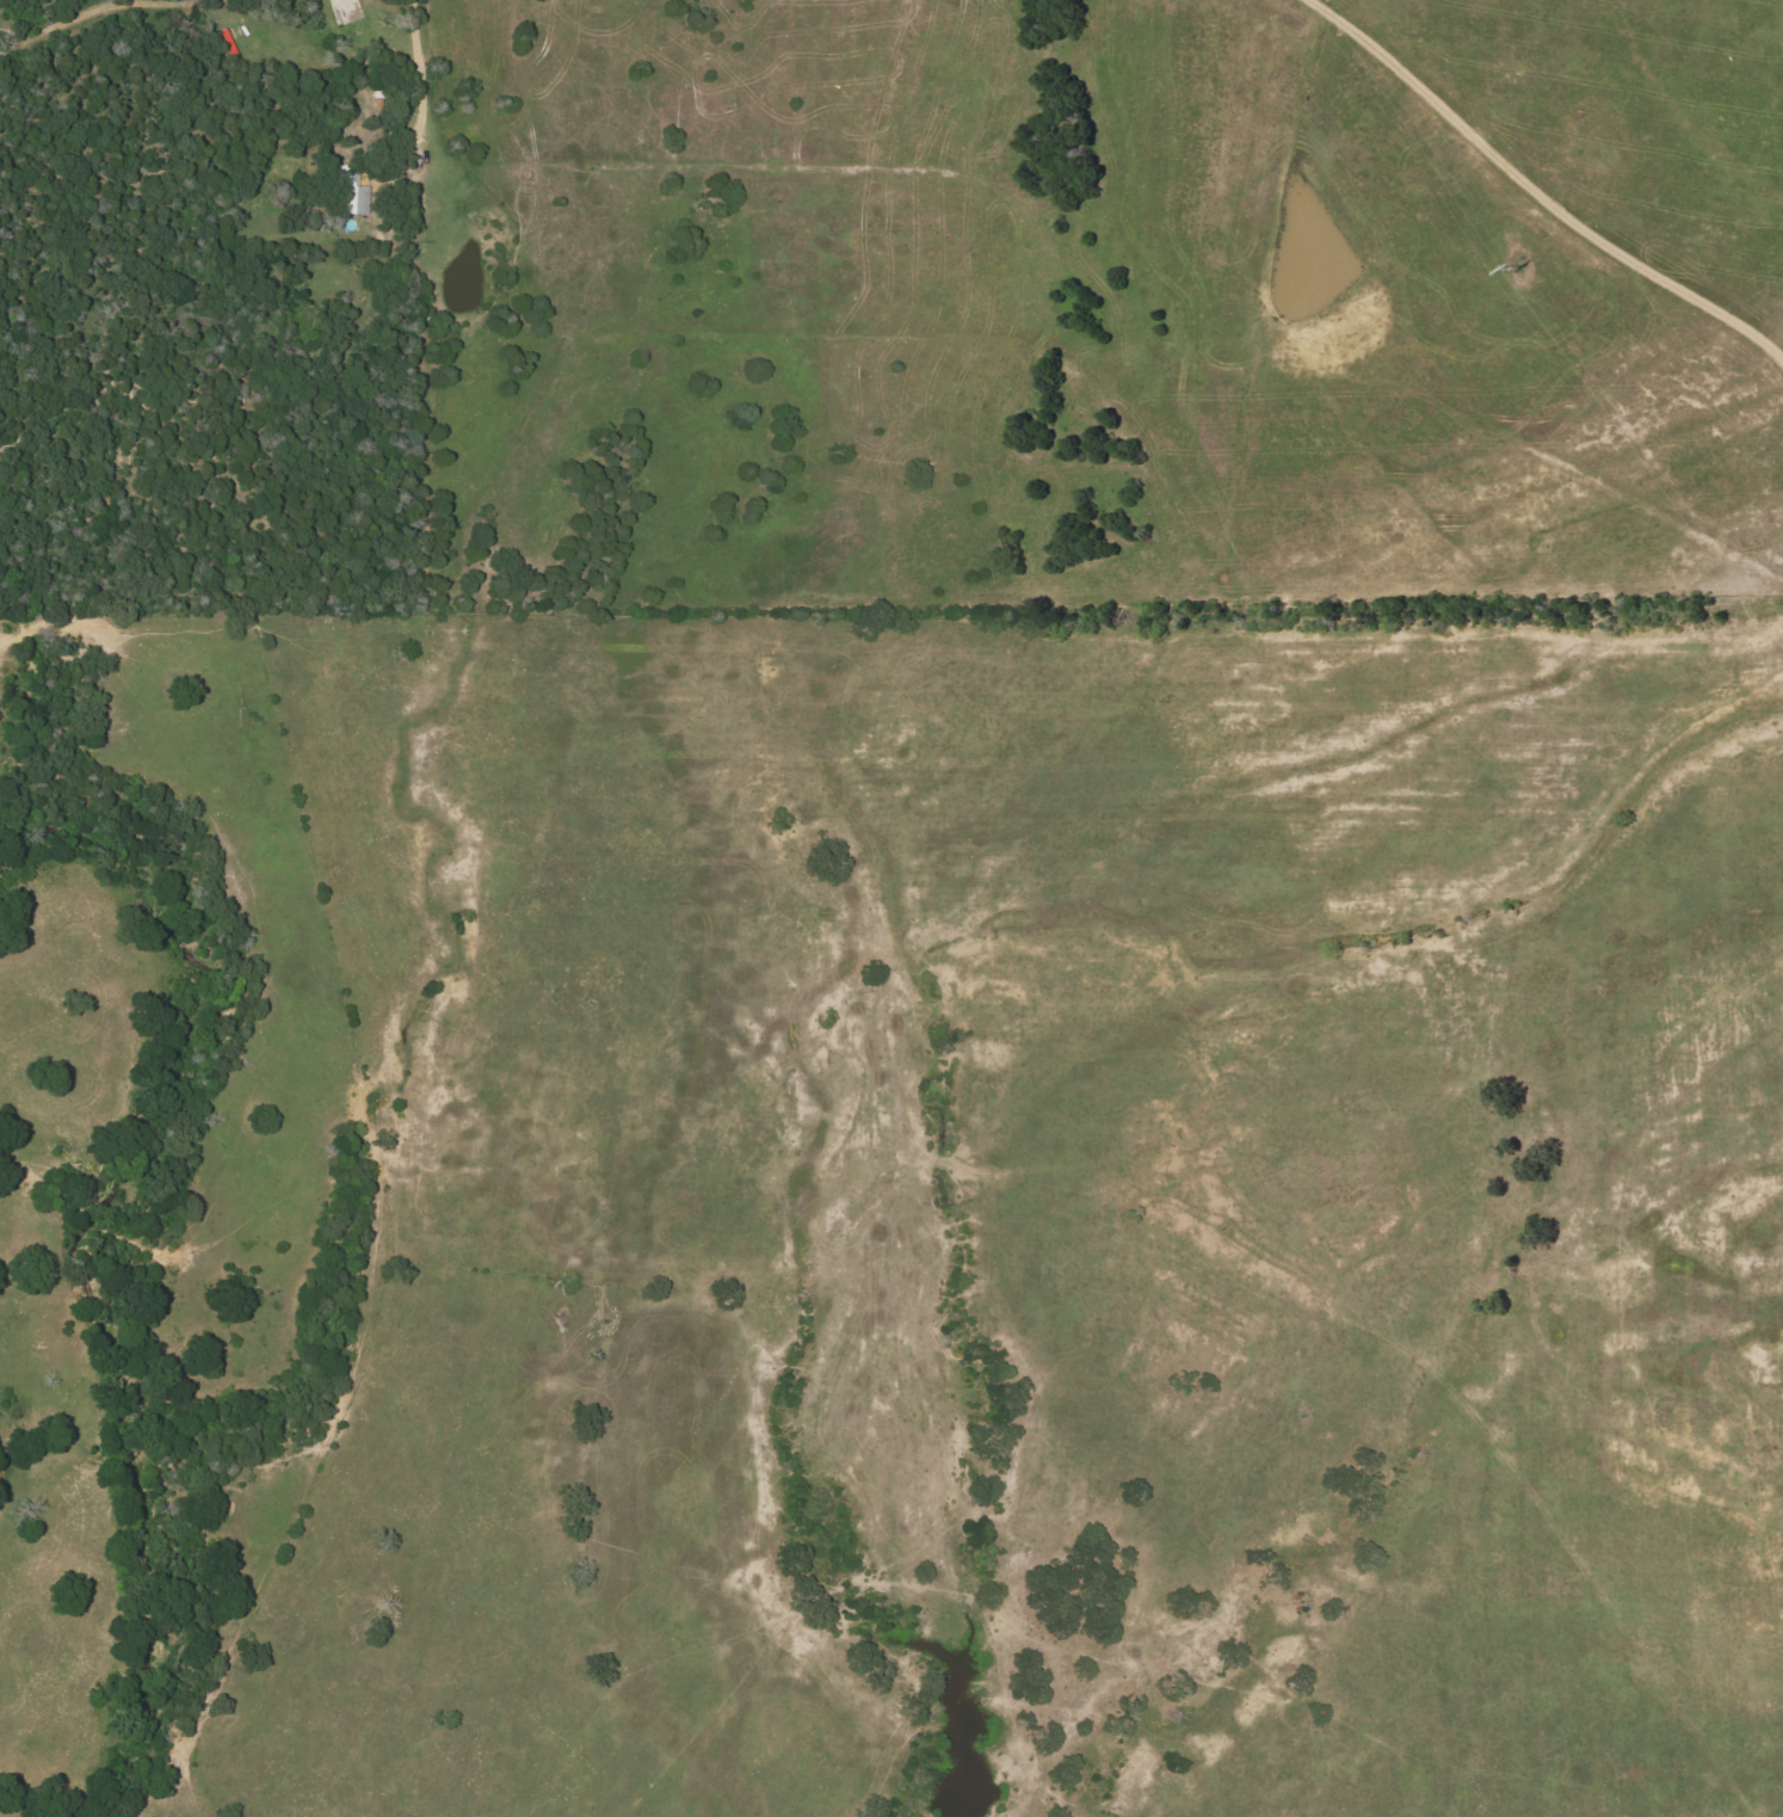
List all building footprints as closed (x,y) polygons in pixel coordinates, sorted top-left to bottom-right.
[(358,181),(358,165),(339,165),(338,180),(358,181)] [(367,215),(369,186),(338,185),(337,213),(367,215)]
